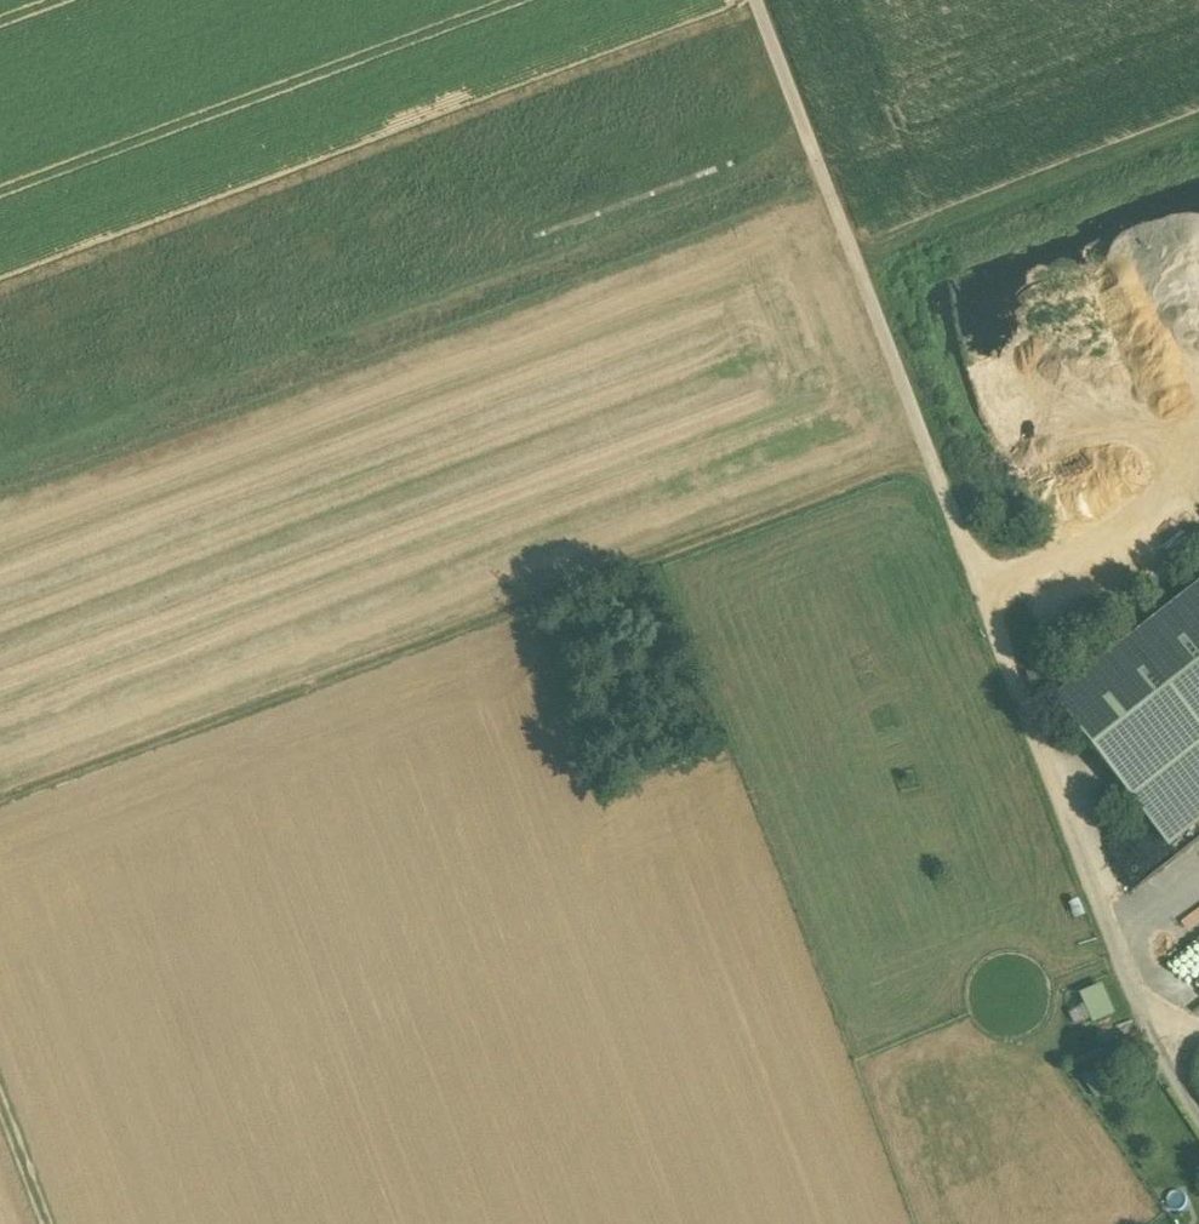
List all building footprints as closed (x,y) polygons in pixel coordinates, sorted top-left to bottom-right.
[(1054,704),(1129,799),(1198,744),(1198,590),(1054,704)] [(1129,799),(1165,845),(1198,818),(1198,744),(1129,799)] [(1170,940),(1197,915),(1189,906),(1162,931),(1170,940)] [(1168,971),(1190,1000),(1194,1010),(1198,1006),(1198,960),(1168,971)] [(1085,1005),(1070,1009),(1075,1026),(1115,1013),(1105,983),(1081,991),(1085,1005)]
